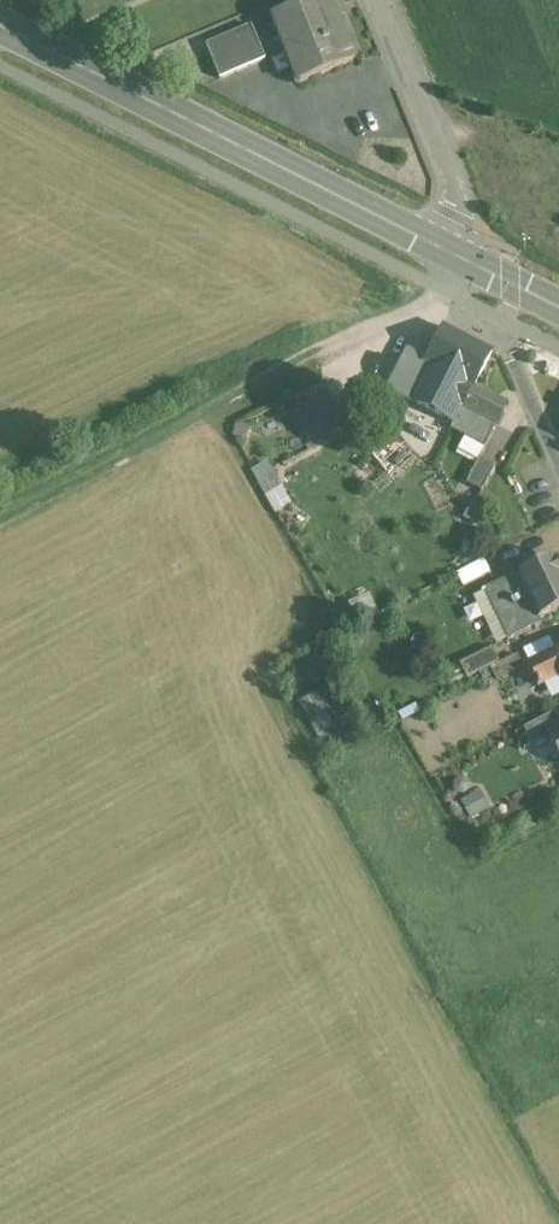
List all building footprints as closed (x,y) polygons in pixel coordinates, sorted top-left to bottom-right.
[(275,15),(302,82),(355,61),(330,0),(313,0),(275,15)] [(252,26),(205,45),(219,78),(265,59),(252,26)] [(426,362),(408,399),(453,422),(471,388),(473,389),(473,388),(491,354),(443,330),(426,362)] [(389,389),(408,399),(426,362),(408,353),(389,389)] [(508,406),(473,388),(473,389),(471,388),(453,422),(454,423),(450,429),(465,437),(458,451),(478,462),(480,459),(496,428),(508,406)] [(324,394),(292,412),(311,445),(343,427),(324,394)] [(371,435),(358,416),(349,423),(362,442),(371,435)] [(391,434),(369,454),(388,479),(414,455),(391,434)] [(480,459),(478,462),(466,484),(481,492),(495,467),(480,459)] [(268,461),(252,469),(276,513),(291,505),(268,461)] [(518,577),(517,575),(483,591),(507,641),(541,625),(538,619),(558,610),(558,573),(553,560),(518,577)] [(483,562),(458,575),(465,588),(490,575),(483,562)] [(492,649),(459,666),(467,680),(499,663),(492,649)] [(555,651),(555,652),(529,664),(539,685),(558,675),(558,649),(555,651)] [(516,657),(491,668),(496,680),(521,668),(516,657)] [(325,688),(301,699),(318,736),(342,725),(325,688)] [(523,730),(532,745),(548,737),(547,735),(558,728),(558,720),(555,713),(523,730)] [(547,735),(548,737),(558,757),(558,728),(547,735)]
